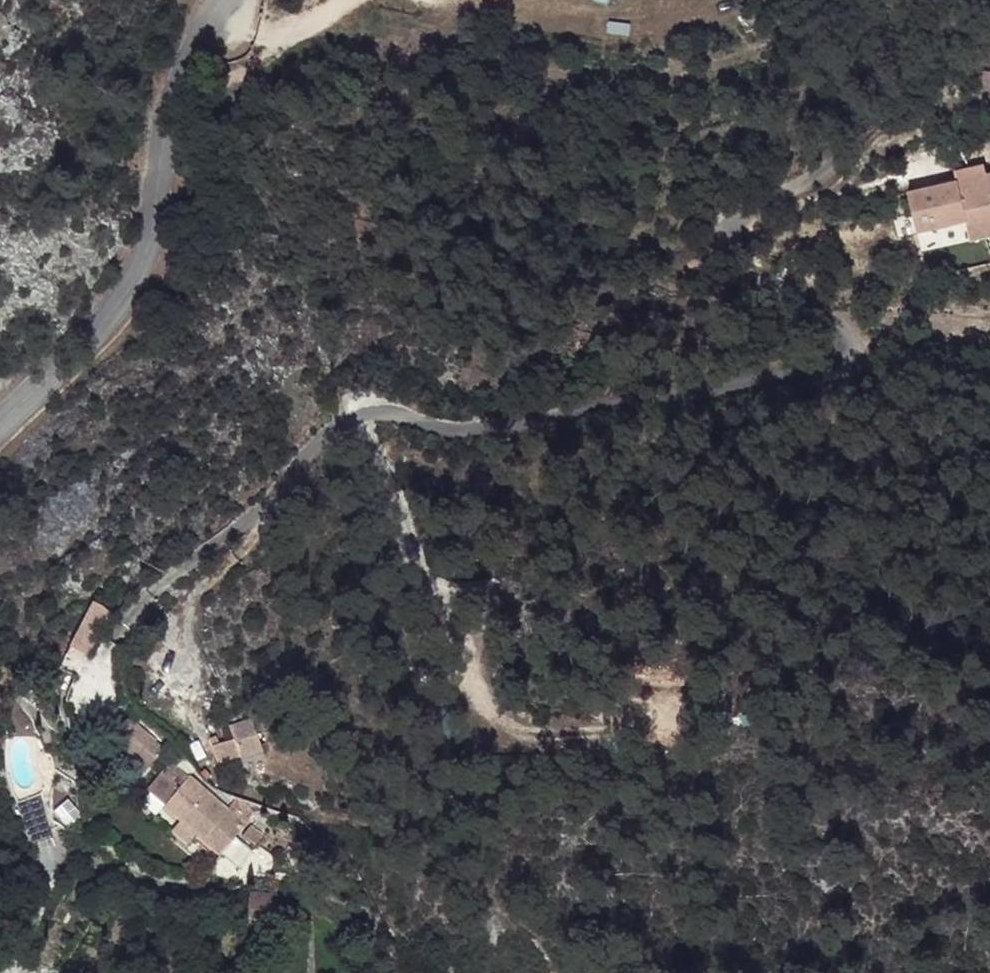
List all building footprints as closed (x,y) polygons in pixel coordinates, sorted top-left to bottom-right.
[(981,74),(979,94),(989,95),(989,75),(981,74)] [(981,170),(951,176),(953,186),(983,180),(981,170)] [(904,196),(912,235),(961,225),(965,244),(989,238),(989,178),(983,180),(953,186),(904,196)] [(77,645),(97,655),(118,614),(99,604),(77,645)] [(250,718),(229,727),(234,738),(239,758),(262,749),(250,718)] [(128,719),(115,736),(148,766),(164,750),(128,719)] [(148,766),(115,736),(109,742),(143,772),(148,766)] [(217,766),(239,758),(234,738),(211,747),(217,766)] [(165,805),(189,776),(173,763),(149,791),(165,805)] [(181,819),(207,790),(189,776),(165,805),(166,806),(181,819)] [(204,838),(230,808),(207,790),(181,819),(201,836),(204,838)] [(672,790),(665,802),(679,809),(683,802),(683,799),(683,797),(682,795),(672,790)] [(232,806),(230,808),(247,824),(255,815),(238,799),(232,806)] [(181,819),(166,806),(158,815),(174,829),(181,819)] [(221,853),(247,824),(230,808),(204,838),(221,853)] [(253,827),(242,839),(253,849),(264,837),(253,827)] [(221,853),(204,838),(201,836),(195,843),(215,860),(221,853)] [(252,893),(249,909),(275,912),(277,896),(252,893)]
